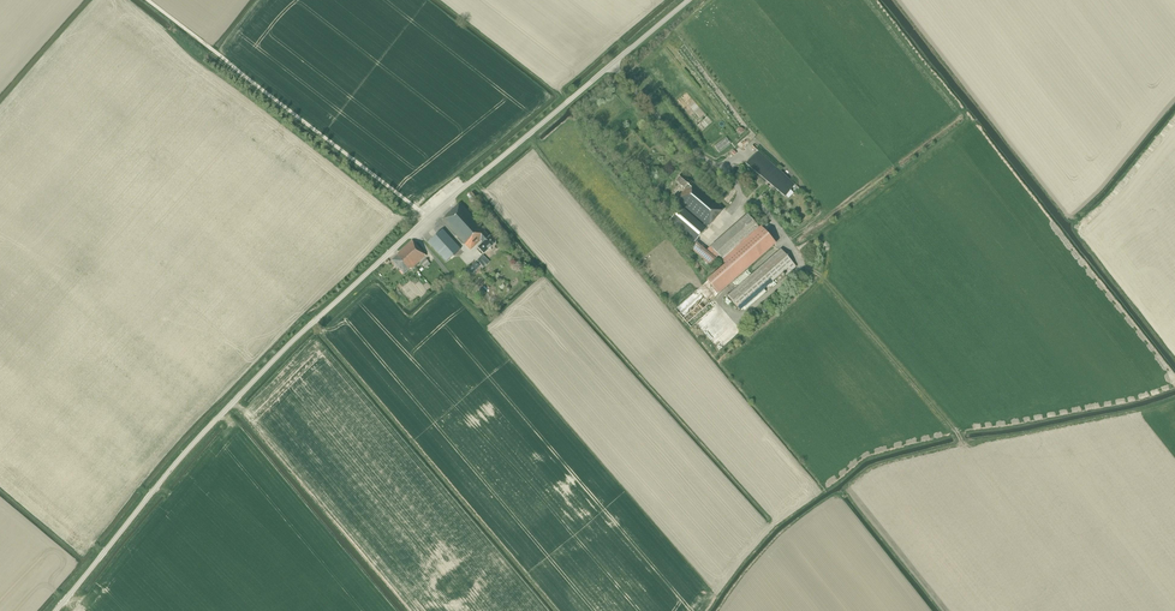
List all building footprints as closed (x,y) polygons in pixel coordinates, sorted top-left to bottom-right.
[(654,104),(659,99),(655,95),(650,100),(654,104)] [(728,137),(715,145),(720,152),(732,144),(728,137)] [(795,184),(759,151),(745,164),(785,197),(795,184)] [(706,229),(706,228),(708,227),(724,209),(698,186),(697,187),(682,174),(676,181),(686,189),(677,200),(704,224),(703,225),(681,207),(669,221),(694,242),(706,229)] [(478,248),(484,254),(496,243),(490,237),(489,237),(484,231),(485,230),(460,203),(442,220),(470,250),(481,241),(483,243),(478,248)] [(747,215),(710,247),(722,260),(759,228),(747,215)] [(720,294),(776,244),(761,226),(759,228),(722,260),(725,264),(708,280),(720,294)] [(443,229),(429,242),(446,262),(461,249),(443,229)] [(398,254),(392,260),(398,267),(419,248),(412,241),(397,254),(398,254)] [(691,249),(710,266),(716,259),(697,242),(691,249)] [(426,256),(419,248),(398,267),(404,274),(410,268),(411,269),(426,256)] [(787,276),(796,267),(781,249),(727,296),(739,310),(784,272),(787,276)] [(477,261),(484,268),(490,262),(483,255),(477,261)] [(426,259),(420,264),(425,269),(430,264),(426,259)] [(476,262),(465,272),(469,276),(480,266),(476,262)] [(435,283),(437,281),(440,284),(448,277),(440,269),(436,272),(435,271),(434,273),(434,274),(430,278),(435,283)] [(784,285),(777,291),(780,294),(787,288),(784,285)]
